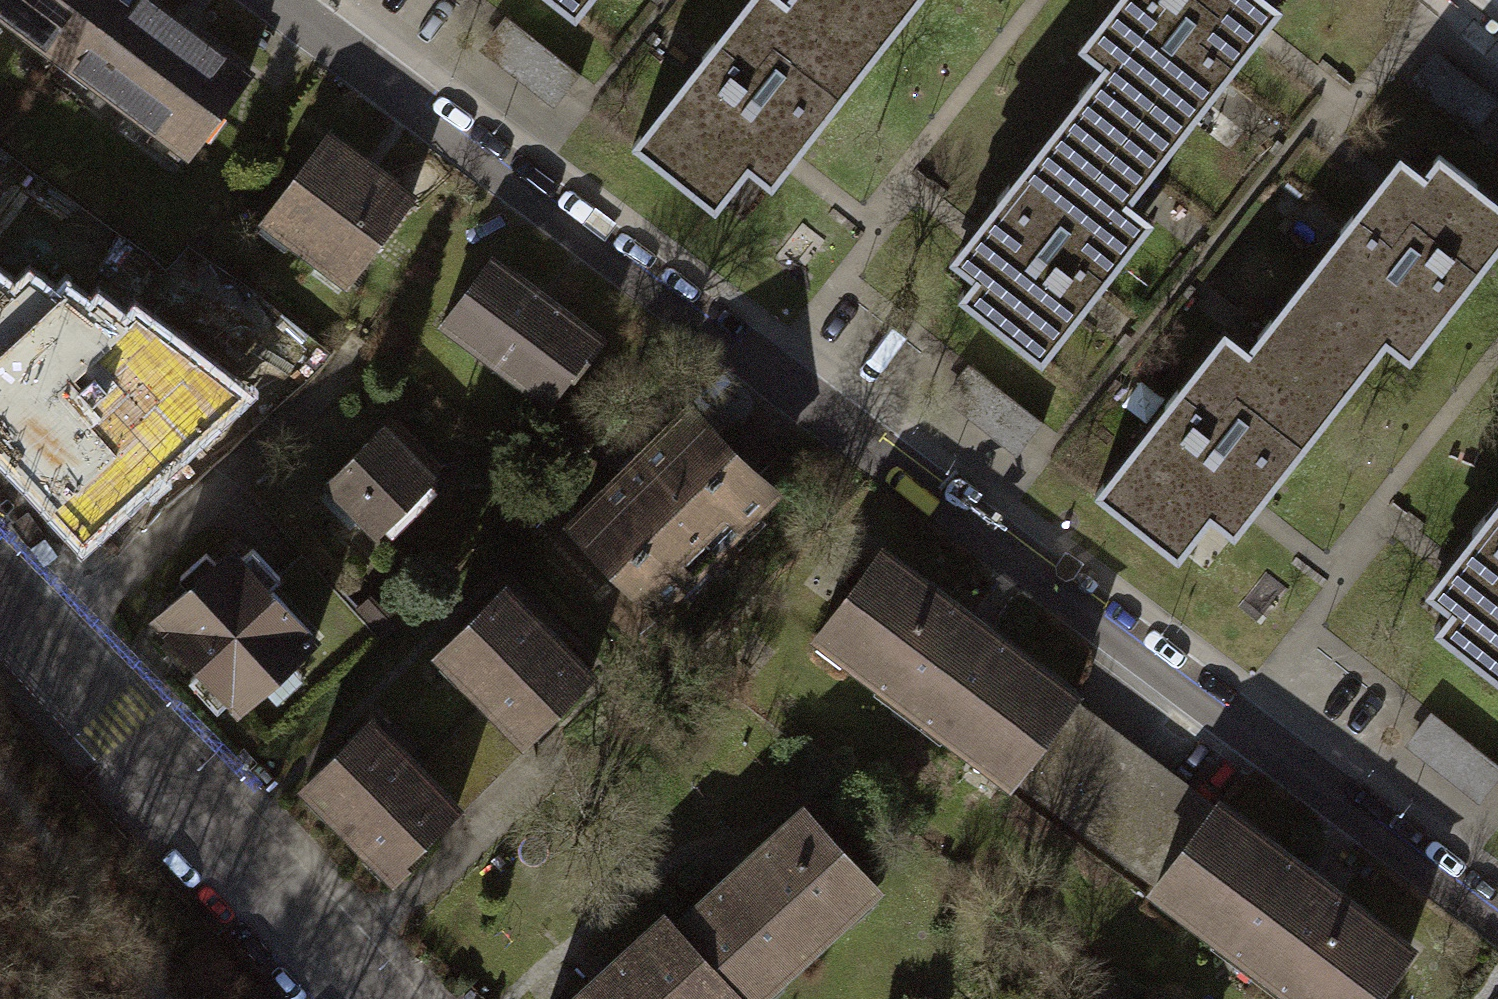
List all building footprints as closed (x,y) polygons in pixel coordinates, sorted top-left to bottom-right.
[(51,58),(95,0),(0,0),(0,20),(51,58)] [(51,58),(183,156),(245,73),(146,0),(95,0),(51,58)] [(565,21),(570,15),(582,0),(539,0),(565,21)] [(876,0),(734,0),(632,130),(619,147),(708,216),(740,175),(763,193),(794,155),(901,19),(876,0)] [(901,19),(916,0),(876,0),(901,19)] [(1064,51),(1088,69),(1073,87),(1117,122),(1098,146),(1142,180),(1250,41),(1260,28),(1276,8),(1265,0),(1104,0),(1064,51)] [(499,54),(563,99),(585,67),(521,22),(499,54)] [(1466,115),(1485,88),(1440,57),(1421,85),(1466,115)] [(1117,122),(1073,87),(956,234),(936,259),(961,279),(947,296),(1033,364),(1038,358),(1150,219),(1127,201),(1142,180),(1098,146),(1117,122)] [(321,132),(254,222),(341,287),(408,197),(321,132)] [(1428,148),(1414,167),(1394,152),(1375,176),(1367,186),(1259,324),(1298,355),(1319,328),(1366,365),(1379,349),(1402,367),(1497,245),(1497,203),(1428,148)] [(487,255),(436,323),(544,404),(595,336),(487,255)] [(83,549),(243,399),(138,316),(126,327),(98,304),(90,314),(65,293),(55,303),(30,283),(15,298),(0,286),(0,467),(83,549)] [(1298,355),(1259,324),(1240,347),(1216,328),(1089,490),(1085,495),(1171,562),(1201,524),(1226,544),(1252,510),(1366,365),(1319,328),(1298,355)] [(965,406),(1026,447),(1048,414),(987,373),(965,406)] [(635,460),(564,531),(643,610),(762,492),(683,412),(635,460)] [(434,479),(378,422),(316,484),(372,540),(434,479)] [(1436,561),(1412,591),(1436,610),(1422,628),(1497,688),(1497,483),(1436,561)] [(263,588),(275,577),(244,543),(233,553),(224,543),(208,558),(198,547),(167,575),(177,586),(143,617),(189,667),(179,677),(208,709),(219,699),(228,708),(307,635),(263,588)] [(1012,787),(1066,714),(1075,701),(880,558),(817,643),(1012,787)] [(507,587),(431,662),(475,706),(524,755),(599,680),(507,587)] [(475,706),(416,765),(466,813),(524,755),(475,706)] [(1415,744),(1487,796),(1497,781),(1497,756),(1438,713),(1415,744)] [(1012,787),(1158,890),(1215,814),(1066,714),(1012,787)] [(371,719),(295,795),(390,889),(466,813),(416,765),(371,719)] [(1158,890),(1302,998),(1381,998),(1416,952),(1222,805),(1215,814),(1158,890)] [(666,925),(730,995),(733,998),(746,998),(871,886),(798,806),(666,925)] [(565,998),(725,998),(730,995),(666,925),(657,916),(565,998)]
